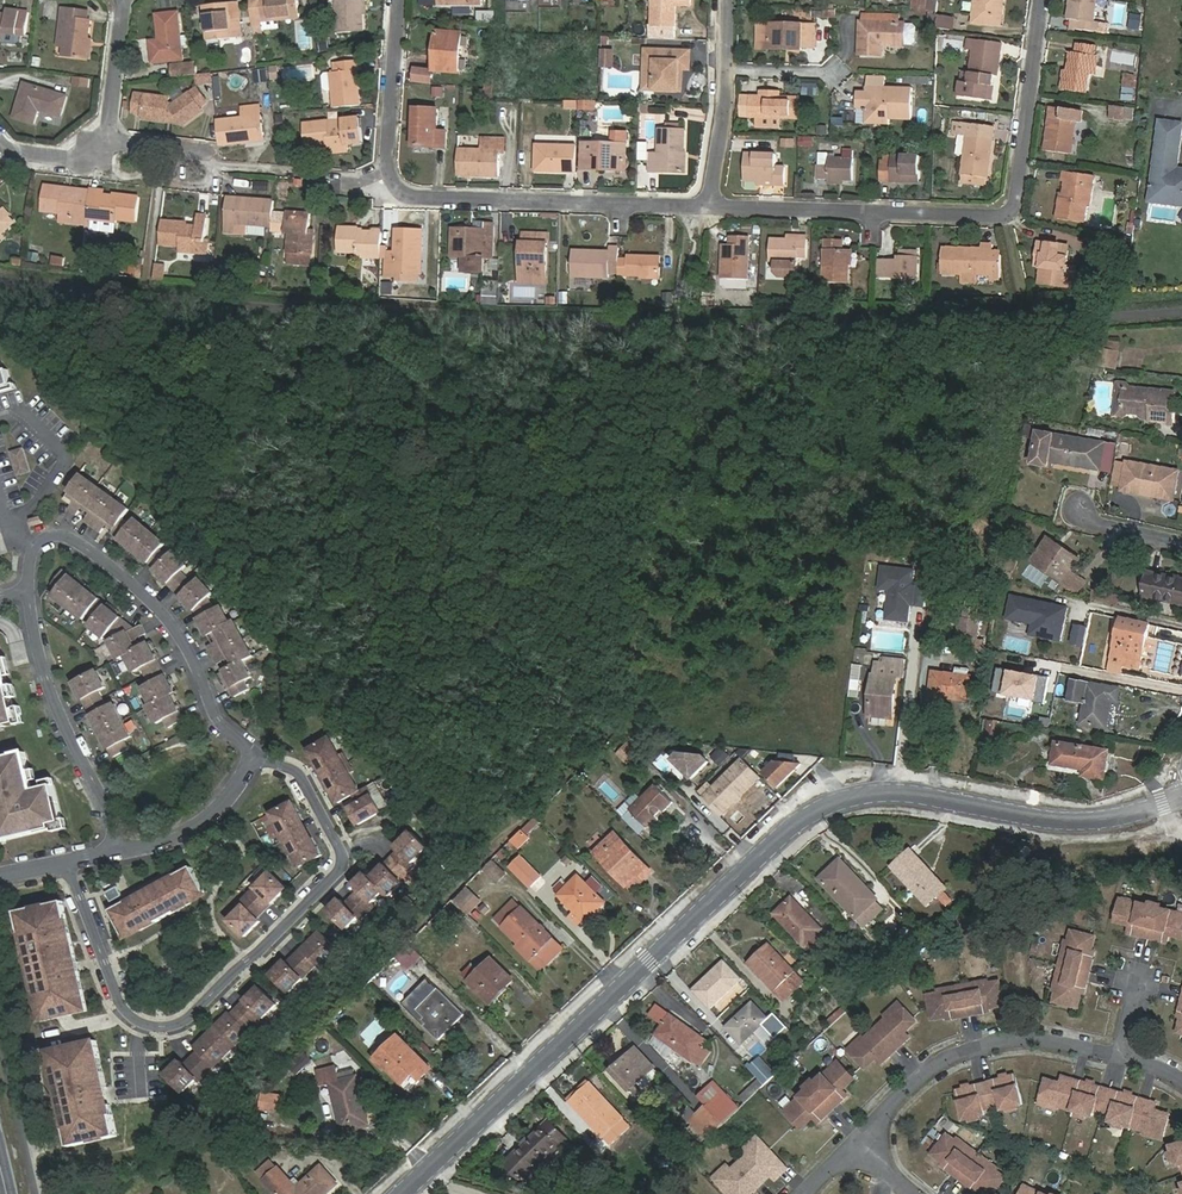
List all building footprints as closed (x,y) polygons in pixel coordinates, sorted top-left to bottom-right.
[(253,23),(254,28),(263,26),(263,22),(300,18),(298,0),(250,0),(253,23)] [(362,0),(336,0),(339,33),(364,32),(362,0)] [(653,26),(677,26),(677,6),(691,6),(691,0),(653,0),(653,26)] [(938,0),(927,0),(927,11),(938,12),(938,0)] [(973,23),(1001,25),(1004,0),(976,0),(973,23)] [(1094,21),(1097,0),(1074,0),(1074,1),(1071,0),(1068,19),(1077,20),(1076,29),(1098,32),(1100,22),(1094,21)] [(238,2),(230,3),(231,20),(240,19),(238,2)] [(205,6),(209,41),(242,38),(240,19),(231,20),(230,3),(205,6)] [(88,20),(89,11),(64,7),(58,55),(86,59),(91,21),(88,20)] [(7,10),(7,15),(0,14),(0,38),(5,38),(6,33),(27,36),(30,13),(7,10)] [(154,63),(184,60),(179,13),(157,15),(160,40),(151,42),(154,63)] [(899,15),(864,14),(864,23),(885,23),(899,24),(899,15)] [(938,16),(938,14),(928,14),(928,28),(937,28),(938,16)] [(937,28),(953,30),(954,19),(938,16),(937,28)] [(914,25),(905,24),(899,24),(885,23),(864,23),(861,22),(860,54),(882,55),(882,45),(904,45),(913,45),(916,42),(916,28),(914,25)] [(802,47),(814,47),(814,25),(770,24),(769,45),(790,46),(790,50),(802,50),(802,47)] [(434,70),(460,72),(463,34),(437,32),(434,70)] [(991,75),(998,76),(1002,43),(968,38),(967,50),(973,51),(969,82),(961,81),(959,95),(988,98),(991,75)] [(1098,55),(1094,55),(1096,45),(1078,42),(1076,52),(1073,52),(1070,69),(1064,69),(1062,89),(1087,93),(1089,74),(1096,75),(1098,55)] [(690,52),(647,51),(646,73),(655,80),(655,91),(682,92),(682,70),(690,70),(690,52)] [(601,52),(601,67),(613,67),(613,52),(601,52)] [(333,90),(335,109),(361,106),(357,71),(362,71),(361,61),(335,63),(336,72),(331,73),(333,90)] [(173,67),(174,78),(198,75),(199,75),(197,64),(173,67)] [(433,73),(416,71),(416,80),(432,82),(433,73)] [(333,90),(331,73),(326,73),(323,77),(324,88),(327,91),(333,90)] [(646,73),(645,90),(655,91),(655,80),(646,73)] [(212,81),(211,74),(199,75),(198,75),(199,82),(212,81)] [(1133,76),(1124,75),(1123,84),(1132,85),(1133,76)] [(904,83),(930,84),(930,77),(904,76),(904,83)] [(74,86),(90,88),(90,79),(75,77),(74,86)] [(913,89),(886,88),(886,78),(868,77),(868,91),(858,91),(857,109),(866,109),(866,123),(890,124),(890,118),(912,119),(913,89)] [(61,116),(67,97),(25,84),(15,117),(35,123),(39,110),(61,116)] [(442,88),(433,88),(433,97),(442,97),(442,88)] [(799,98),(775,97),(775,91),(761,90),(761,96),(750,96),(750,117),(756,117),(780,118),(798,118),(799,98)] [(137,94),(134,113),(144,115),(143,119),(167,122),(167,118),(175,119),(178,117),(184,125),(203,111),(190,94),(174,105),(169,104),(169,98),(137,94)] [(750,96),(743,96),(742,117),(750,117),(750,96)] [(641,115),(653,115),(653,105),(641,104),(641,115)] [(1109,117),(1123,118),(1124,107),(1111,105),(1109,117)] [(243,118),(218,121),(219,132),(264,127),(261,106),(243,108),(243,118)] [(1083,110),(1051,106),(1046,150),(1072,153),(1075,121),(1082,121),(1083,110)] [(447,132),(438,132),(439,109),(415,109),(414,147),(446,148),(447,132)] [(866,123),(866,109),(857,109),(856,123),(866,123)] [(284,115),(276,116),(278,132),(286,131),(284,115)] [(780,118),(756,117),(756,126),(780,127),(780,118)] [(305,124),(308,147),(325,145),(324,143),(328,142),(329,149),(347,147),(347,145),(363,143),(360,118),(305,124)] [(1177,168),(1181,131),(1181,123),(1160,120),(1151,194),(1181,198),(1181,171),(1180,171),(1177,168)] [(963,174),(988,178),(994,127),(955,121),(953,134),(967,136),(963,174)] [(264,127),(219,132),(220,146),(265,142),(264,127)] [(658,153),(651,153),(650,171),(684,173),(685,131),(659,130),(658,153)] [(593,166),(593,170),(614,170),(614,166),(626,166),(627,133),(614,132),(613,145),(583,144),(583,166),(593,166)] [(482,150),(459,150),(458,176),(500,177),(500,152),(506,152),(506,139),(482,139),(482,150)] [(535,171),(577,172),(578,146),(536,145),(535,171)] [(836,153),(819,153),(818,180),(853,180),(854,159),(853,159),(853,150),(843,149),(843,159),(836,158),(836,153)] [(786,167),(776,167),(777,155),(745,154),(744,181),(758,181),(761,181),(766,181),(775,182),(775,185),(786,185),(786,167)] [(883,155),(882,181),(920,182),(921,156),(883,155)] [(1060,196),(1057,219),(1084,222),(1087,204),(1090,204),(1094,175),(1063,171),(1062,180),(1065,181),(1063,196),(1060,196)] [(62,217),(87,220),(90,192),(80,190),(80,194),(70,193),(70,189),(46,186),(44,211),(62,213),(62,217)] [(104,194),(90,192),(87,220),(115,224),(116,220),(137,222),(140,198),(115,195),(115,197),(104,196),(104,194)] [(1151,194),(1150,201),(1181,205),(1181,198),(1151,194)] [(247,224),(273,226),(274,212),(275,201),(227,198),(225,233),(247,234),(247,224)] [(0,211),(0,235),(14,223),(2,210),(1,211),(0,211)] [(287,213),(274,212),(273,226),(273,233),(290,234),(289,251),(311,253),(313,253),(314,230),(310,229),(311,212),(287,211),(287,213)] [(189,223),(161,221),(159,244),(181,246),(180,259),(193,260),(194,253),(202,253),(203,241),(206,241),(208,218),(198,217),(197,227),(188,226),(189,223)] [(115,224),(87,220),(86,230),(114,233),(115,224)] [(475,236),(453,235),(452,257),(466,257),(465,273),(485,273),(486,242),(493,242),(493,224),(476,224),(475,236)] [(356,257),(382,258),(382,248),(383,231),(360,230),(360,228),(339,227),(338,252),(356,253),(356,257)] [(388,248),(382,248),(382,258),(387,259),(387,276),(396,277),(396,272),(419,273),(419,250),(422,250),(423,231),(397,229),(397,251),(388,251),(388,248)] [(522,243),(521,258),(526,258),(526,279),(546,280),(548,234),(524,233),(524,243),(522,243)] [(723,279),(749,279),(750,236),(731,236),(731,244),(724,244),(723,279)] [(808,239),(771,239),(770,262),(777,263),(777,273),(781,278),(798,278),(799,258),(808,258),(808,239)] [(844,240),(826,239),(824,282),(849,284),(850,250),(844,250),(844,240)] [(1037,260),(1043,260),(1040,282),(1074,286),(1076,265),(1067,264),(1069,245),(1039,242),(1037,260)] [(982,250),(943,248),(942,273),(1001,276),(1002,251),(994,250),(994,244),(982,244),(982,250)] [(619,274),(619,259),(620,248),(610,248),(610,251),(573,251),(572,277),(609,278),(609,274),(619,274)] [(311,253),(289,251),(288,264),(310,266),(311,253)] [(30,252),(29,259),(38,261),(39,253),(30,252)] [(53,255),(52,263),(63,265),(64,257),(53,255)] [(619,274),(619,278),(662,279),(662,257),(627,256),(628,259),(619,259),(619,274)] [(899,259),(879,258),(879,276),(917,278),(918,256),(899,256),(899,259)] [(166,264),(156,263),(155,280),(165,281),(166,264)] [(419,284),(419,273),(396,272),(396,277),(396,283),(419,284)] [(499,282),(484,281),(484,297),(499,297),(499,282)] [(824,302),(837,302),(837,293),(825,292),(824,302)] [(1096,365),(1116,368),(1119,351),(1099,347),(1096,365)] [(16,381),(12,366),(8,367),(6,358),(0,351),(0,386),(16,381)] [(1122,409),(1124,389),(1127,386),(1127,383),(1118,382),(1115,415),(1124,416),(1125,412),(1122,409)] [(1162,424),(1173,424),(1176,390),(1127,386),(1124,389),(1122,409),(1125,412),(1142,417),(1142,413),(1146,411),(1151,411),(1150,418),(1150,420),(1162,421),(1162,424)] [(1033,464),(1053,467),(1054,462),(1100,470),(1105,443),(1038,432),(1033,464)] [(1105,443),(1100,470),(1111,472),(1116,445),(1105,443)] [(11,451),(18,474),(30,471),(23,447),(11,451)] [(1123,486),(1126,463),(1117,462),(1113,485),(1123,486)] [(1123,486),(1122,491),(1151,496),(1152,490),(1175,494),(1179,471),(1127,462),(1126,463),(1123,486)] [(98,486),(82,475),(67,495),(74,501),(68,509),(77,515),(83,507),(98,486)] [(92,527),(114,498),(98,486),(83,507),(90,513),(84,521),(92,527)] [(92,527),(101,533),(106,525),(114,530),(122,519),(129,510),(114,498),(92,527)] [(31,520),(33,527),(43,525),(41,517),(31,520)] [(112,533),(134,552),(151,532),(136,520),(131,526),(122,519),(114,530),(112,533)] [(165,544),(151,532),(134,552),(155,570),(168,558),(159,550),(165,544)] [(1058,544),(1048,537),(1032,560),(1064,581),(1066,579),(1070,582),(1075,575),(1071,572),(1078,563),(1056,547),(1058,544)] [(187,567),(174,553),(168,558),(155,570),(174,591),(187,579),(180,572),(187,567)] [(1015,567),(1015,568),(1017,556),(1004,554),(1002,565),(1015,567)] [(910,622),(912,605),(915,605),(917,583),(915,583),(917,571),(884,567),(881,589),(892,590),(888,619),(910,622)] [(84,587),(62,569),(51,583),(59,589),(53,596),(68,607),(84,587)] [(1151,572),(1146,596),(1181,603),(1181,579),(1151,572)] [(1086,582),(1075,575),(1070,582),(1066,579),(1064,581),(1064,582),(1078,592),(1086,582)] [(212,594),(199,581),(193,586),(187,579),(174,591),(193,612),(207,599),(212,594)] [(930,585),(920,584),(918,606),(927,607),(930,585)] [(68,607),(82,619),(87,613),(95,619),(105,606),(106,605),(84,587),(68,607)] [(1108,593),(1095,590),(1092,600),(1105,603),(1108,593)] [(1108,593),(1106,602),(1119,605),(1121,595),(1108,593)] [(1030,635),(1061,641),(1068,608),(1012,596),(1007,619),(1020,621),(1022,612),(1034,615),(1033,624),(1030,635)] [(230,625),(221,608),(214,612),(207,599),(193,612),(207,637),(230,625)] [(116,638),(133,629),(105,606),(95,619),(89,626),(103,638),(108,631),(116,638)] [(960,619),(979,622),(981,611),(962,608),(960,619)] [(1033,624),(1034,615),(1022,612),(1020,621),(1033,624)] [(1113,655),(1143,660),(1150,623),(1121,617),(1113,655)] [(958,637),(976,640),(979,622),(960,619),(958,637)] [(211,635),(215,643),(206,648),(211,657),(242,640),(233,623),(230,625),(211,635)] [(140,647),(136,639),(145,634),(140,625),(133,629),(116,638),(108,642),(117,659),(124,656),(140,647)] [(1076,626),(1072,643),(1084,646),(1087,628),(1076,626)] [(22,721),(0,631),(0,726),(22,721)] [(251,657),(242,640),(211,657),(215,666),(224,661),(229,669),(242,663),(251,657)] [(124,656),(133,672),(140,668),(144,677),(160,668),(147,644),(140,647),(124,656)] [(903,679),(905,660),(902,660),(902,666),(876,663),(875,675),(873,675),(869,716),(893,718),(897,679),(903,679)] [(247,691),(243,682),(250,679),(242,663),(229,669),(219,675),(227,691),(228,690),(233,698),(247,691)] [(1048,678),(997,667),(992,691),(1043,702),(1048,678)] [(169,695),(173,693),(160,668),(144,677),(149,685),(141,689),(150,705),(169,695)] [(95,671),(72,683),(85,708),(101,699),(96,691),(104,687),(95,671)] [(934,673),(930,700),(943,702),(944,697),(968,699),(970,676),(934,673)] [(1112,696),(1119,697),(1120,688),(1073,681),(1070,700),(1085,702),(1081,724),(1107,728),(1112,696)] [(162,720),(166,729),(182,720),(169,695),(150,705),(146,707),(155,724),(162,720)] [(85,708),(98,732),(121,720),(112,704),(105,708),(101,699),(85,708)] [(127,749),(122,741),(130,737),(121,720),(98,732),(111,757),(127,749)] [(981,737),(992,739),(994,721),(984,720),(981,737)] [(382,811),(368,786),(361,790),(351,773),(354,771),(344,752),(341,754),(331,737),(309,749),(319,766),(325,763),(335,781),(329,784),(339,802),(354,793),(359,803),(350,808),(359,824),(382,811)] [(1105,778),(1109,751),(1057,742),(1053,764),(1084,769),(1084,776),(1105,778)] [(616,753),(624,761),(634,751),(626,743),(616,753)] [(723,749),(713,759),(720,766),(730,756),(723,749)] [(0,756),(0,827),(3,838),(57,825),(56,821),(66,819),(57,782),(37,786),(29,750),(0,756)] [(778,752),(777,761),(793,763),(795,754),(778,752)] [(711,765),(706,759),(681,756),(675,762),(694,782),(711,765)] [(711,783),(700,795),(720,815),(737,798),(739,801),(761,779),(743,761),(716,788),(711,783)] [(777,761),(764,774),(777,787),(801,764),(793,763),(777,761)] [(655,787),(632,810),(649,827),(672,804),(655,787)] [(278,831),(288,851),(291,849),(300,867),(322,856),(313,837),(307,840),(298,822),(304,819),(295,801),(273,812),(282,830),(278,831)] [(541,823),(535,818),(524,829),(530,834),(541,823)] [(531,839),(523,831),(512,841),(520,849),(531,839)] [(428,848),(412,832),(397,847),(400,850),(372,879),(366,873),(355,885),(360,890),(346,904),(341,899),(329,910),(347,928),(358,917),(361,920),(376,905),(373,902),(384,891),(389,896),(403,882),(401,880),(416,865),(413,863),(428,848)] [(596,853),(628,886),(638,876),(645,882),(653,874),(615,834),(596,853)] [(1001,848),(1008,850),(1010,843),(1003,841),(1001,848)] [(892,868),(927,906),(937,897),(944,891),(945,890),(930,874),(932,872),(918,856),(906,867),(900,860),(892,868)] [(507,873),(495,861),(486,870),(498,883),(507,873)] [(841,861),(821,880),(864,926),(883,909),(875,902),(877,900),(841,861)] [(205,890),(192,865),(176,874),(183,887),(174,892),(167,879),(135,896),(142,909),(133,914),(126,901),(110,909),(124,934),(155,917),(157,921),(176,910),(174,907),(205,890)] [(257,917),(286,888),(270,872),(240,902),(243,905),(229,920),(244,936),(260,920),(257,917)] [(559,896),(586,923),(605,903),(579,876),(559,896)] [(118,885),(106,891),(111,901),(123,895),(118,885)] [(468,889),(456,902),(462,909),(475,896),(468,889)] [(944,891),(937,897),(946,907),(953,901),(944,891)] [(814,952),(828,939),(820,931),(821,930),(792,898),(775,914),(804,946),(806,944),(814,952)] [(1156,907),(1120,898),(1116,919),(1132,923),(1129,933),(1148,937),(1156,907)] [(64,900),(17,911),(41,1021),(89,1010),(64,900)] [(535,959),(539,954),(550,964),(565,949),(523,908),(522,910),(514,901),(497,918),(505,927),(504,928),(535,959)] [(1148,937),(1168,942),(1170,932),(1181,935),(1181,913),(1156,907),(1148,937)] [(930,933),(919,921),(911,928),(922,940),(930,933)] [(323,969),(340,951),(320,931),(288,963),(285,960),(271,974),(289,991),(317,963),(323,969)] [(1065,941),(1059,966),(1089,973),(1094,953),(1089,951),(1092,937),(1073,932),(1071,942),(1065,941)] [(421,955),(409,944),(396,957),(408,969),(421,955)] [(804,983),(795,973),(796,972),(770,945),(750,964),(784,1001),(804,983)] [(471,981),(470,982),(491,1004),(514,980),(493,959),(481,970),(471,981)] [(743,979),(723,959),(692,989),(712,1009),(743,979)] [(475,964),(464,974),(471,981),(481,970),(475,964)] [(1059,966),(1053,991),(1058,992),(1056,1002),(1075,1007),(1078,993),(1084,994),(1089,973),(1059,966)] [(989,986),(988,980),(963,985),(968,1015),(989,1011),(988,1006),(1003,1003),(999,984),(989,986)] [(260,1018),(278,1001),(260,983),(229,1014),(226,1011),(192,1045),(196,1049),(181,1064),(177,1060),(163,1073),(181,1091),(194,1078),(197,1081),(246,1033),(243,1029),(257,1015),(260,1018)] [(963,985),(938,990),(939,995),(928,997),(932,1016),(946,1014),(947,1019),(968,1015),(963,985)] [(465,1015),(439,989),(424,1003),(420,999),(417,999),(408,1007),(408,1010),(439,1040),(465,1015)] [(742,1045),(763,1025),(776,1039),(788,1028),(774,1012),(767,1018),(753,1003),(727,1028),(742,1045)] [(849,1010),(845,1005),(827,1021),(831,1025),(849,1010)] [(915,1020),(901,1006),(876,1029),(896,1051),(910,1038),(903,1031),(915,1020)] [(670,1015),(657,1035),(694,1062),(695,1061),(701,1065),(711,1050),(704,1046),(708,1041),(670,1015)] [(876,1029),(850,1051),(864,1066),(875,1056),(882,1063),(896,1051),(876,1029)] [(388,1068),(411,1091),(433,1069),(399,1037),(376,1060),(386,1070),(388,1068)] [(99,1058),(95,1039),(48,1050),(52,1071),(58,1070),(63,1095),(58,1096),(62,1114),(67,1113),(71,1128),(65,1129),(69,1147),(117,1136),(112,1115),(107,1116),(103,1098),(87,1101),(85,1092),(106,1088),(103,1072),(98,1073),(95,1059),(99,1058)] [(636,1048),(612,1071),(630,1091),(637,1086),(655,1068),(636,1048)] [(305,1053),(290,1067),(297,1075),(313,1061),(305,1053)] [(759,1059),(757,1061),(772,1078),(775,1076),(759,1059)] [(749,1064),(746,1066),(764,1085),(772,1078),(757,1061),(751,1066),(749,1064)] [(812,1086),(833,1109),(847,1096),(840,1088),(852,1077),(838,1061),(812,1086)] [(317,1072),(321,1087),(331,1085),(343,1130),(369,1124),(357,1076),(340,1081),(337,1066),(317,1072)] [(994,1081),(996,1085),(987,1087),(992,1104),(1000,1102),(1002,1109),(1023,1104),(1015,1075),(994,1081)] [(1073,1110),(1081,1082),(1063,1076),(1061,1086),(1045,1082),(1040,1101),(1073,1110)] [(1095,1108),(1104,1111),(1109,1094),(1100,1092),(1101,1087),(1081,1082),(1073,1110),(1093,1116),(1095,1108)] [(590,1083),(570,1102),(603,1137),(623,1118),(590,1083)] [(983,1107),(992,1104),(987,1087),(978,1090),(977,1085),(957,1091),(964,1119),(985,1114),(983,1107)] [(630,1091),(637,1098),(643,1092),(637,1086),(630,1091)] [(812,1086),(785,1111),(799,1126),(812,1115),(819,1123),(833,1109),(812,1086)] [(740,1108),(723,1090),(706,1106),(723,1125),(740,1108)] [(1119,1092),(1117,1097),(1109,1094),(1104,1111),(1113,1113),(1111,1121),(1131,1127),(1139,1098),(1119,1092)] [(282,1095),(262,1093),(260,1109),(280,1112),(282,1095)] [(1131,1127),(1164,1136),(1169,1117),(1154,1112),(1157,1103),(1139,1098),(1131,1127)] [(706,1106),(689,1123),(692,1125),(693,1126),(704,1138),(707,1140),(723,1125),(706,1106)] [(568,1139),(549,1119),(505,1162),(519,1177),(523,1173),(528,1178),(530,1176),(535,1180),(546,1169),(542,1164),(568,1139)] [(693,1126),(692,1125),(687,1130),(700,1142),(704,1138),(693,1126)] [(960,1178),(978,1153),(958,1138),(954,1142),(946,1136),(934,1151),(946,1160),(943,1165),(960,1178)] [(753,1150),(743,1159),(765,1182),(775,1172),(777,1175),(786,1166),(760,1139),(751,1147),(753,1150)] [(1171,1146),(1178,1166),(1181,1164),(1181,1142),(1171,1146)] [(960,1178),(977,1191),(980,1186),(991,1193),(993,1193),(1004,1179),(995,1173),(999,1168),(978,1153),(960,1178)] [(717,1180),(731,1193),(753,1193),(765,1182),(743,1159),(728,1173),(726,1171),(717,1180)] [(338,1184),(322,1166),(293,1192),(289,1187),(293,1184),(280,1170),(266,1183),(276,1193),(281,1193),(282,1193),(327,1193),(338,1184)] [(1025,1186),(1021,1193),(1044,1193),(1025,1186)]
